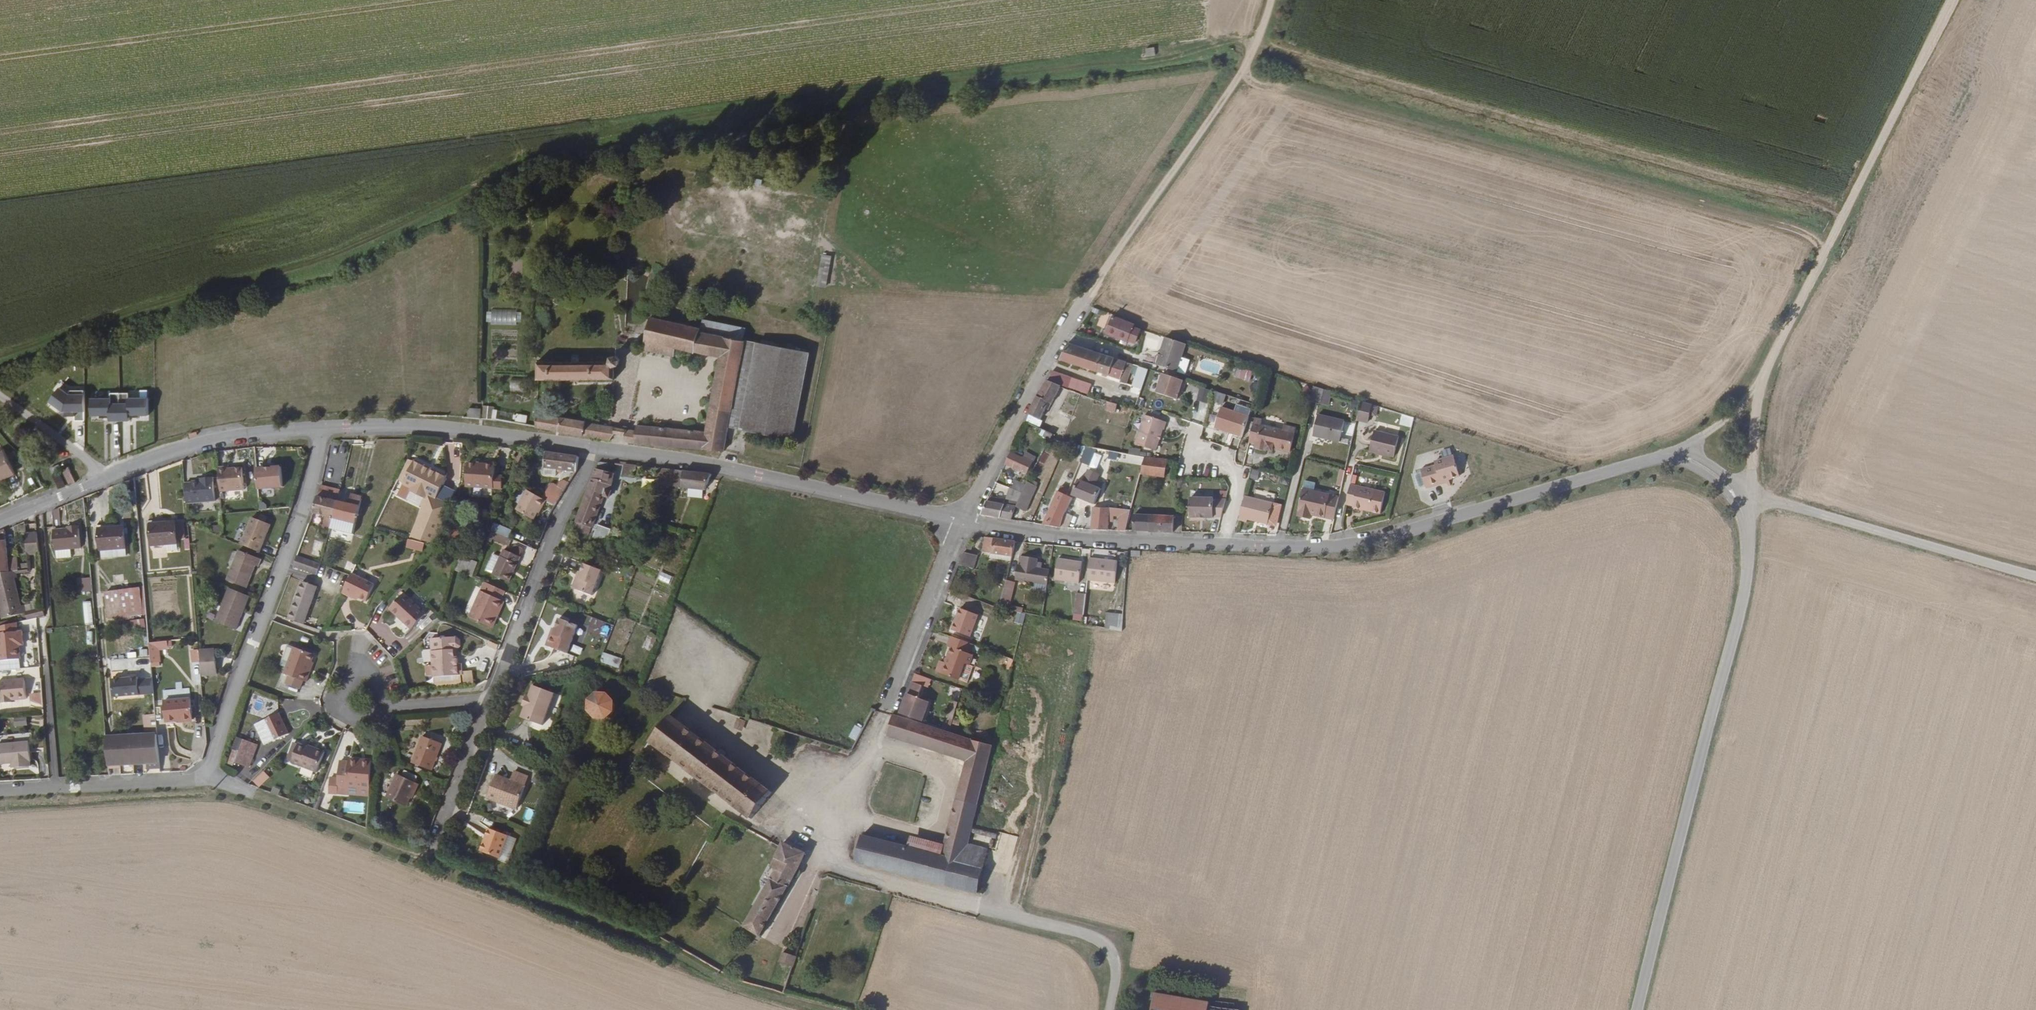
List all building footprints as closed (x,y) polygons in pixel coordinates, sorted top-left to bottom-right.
[(1154,47),(1145,48),(1146,56),(1155,55),(1154,47)] [(817,287),(828,288),(830,255),(819,255),(817,287)] [(489,311),(488,324),(521,324),(521,311),(489,311)] [(695,447),(725,450),(730,425),(794,437),(810,351),(746,338),(700,330),(701,326),(672,319),(649,313),(642,345),(673,353),(676,343),(708,350),(707,360),(719,362),(707,431),(635,424),(635,432),(588,424),(588,423),(561,418),(561,419),(538,415),(537,415),(535,426),(616,440),(695,447)] [(1137,325),(1114,313),(1108,330),(1129,337),(1137,325)] [(1177,369),(1186,344),(1166,337),(1157,362),(1177,369)] [(1069,341),(1060,356),(1111,372),(1117,357),(1069,341)] [(572,360),(539,360),(539,377),(615,376),(614,364),(616,364),(617,363),(618,362),(619,361),(618,358),(616,357),(615,357),(613,357),(612,358),(611,359),(581,359),(572,360)] [(1117,357),(1111,372),(1123,375),(1128,361),(1117,357)] [(1151,368),(1141,364),(1135,383),(1144,386),(1151,368)] [(1054,370),(1051,379),(1056,381),(1089,391),(1092,382),(1054,370)] [(1189,380),(1166,372),(1159,392),(1180,398),(1182,390),(1183,387),(1187,388),(1189,380)] [(1048,378),(1031,412),(1043,418),(1051,401),(1054,402),(1064,385),(1056,381),(1051,379),(1048,378)] [(529,379),(513,379),(513,392),(528,392),(529,379)] [(1323,389),(1314,386),(1310,399),(1320,402),(1323,389)] [(1204,401),(1207,390),(1200,389),(1197,400),(1204,401)] [(73,420),(83,421),(84,391),(50,390),(50,410),(74,411),(73,420)] [(1213,401),(1222,405),(1226,396),(1217,392),(1213,401)] [(105,419),(148,419),(148,397),(128,397),(128,393),(106,393),(106,398),(87,398),(87,417),(105,417),(105,419)] [(1117,410),(1120,402),(1109,399),(1107,406),(1117,410)] [(1360,403),(1355,421),(1367,422),(1371,406),(1360,403)] [(1250,414),(1223,404),(1215,424),(1242,434),(1250,414)] [(482,407),(481,419),(503,420),(504,408),(482,407)] [(466,408),(466,418),(480,418),(480,408),(466,408)] [(1031,412),(1027,420),(1041,426),(1044,419),(1043,418),(1031,412)] [(515,421),(526,423),(527,415),(516,413),(515,421)] [(1168,420),(1146,413),(1137,442),(1158,449),(1164,427),(1166,427),(1168,420)] [(1338,441),(1344,421),(1317,413),(1312,434),(1338,441)] [(1400,415),(1398,425),(1408,427),(1410,417),(1400,415)] [(1262,418),(1255,416),(1249,439),(1256,441),(1255,446),(1265,449),(1265,448),(1272,449),(1272,446),(1288,451),(1295,427),(1284,424),(1283,429),(1261,423),(1262,418)] [(1399,438),(1374,432),(1369,451),(1394,457),(1399,438)] [(500,447),(500,462),(508,463),(509,448),(500,447)] [(1130,448),(1128,453),(1139,456),(1141,451),(1130,448)] [(0,452),(0,478),(14,472),(4,450),(0,452)] [(1012,451),(1006,463),(1029,473),(1034,461),(1012,451)] [(577,456),(546,452),(544,466),(575,469),(577,456)] [(1142,465),(1143,457),(1112,452),(1111,460),(1142,465)] [(1422,471),(1427,490),(1444,485),(1443,482),(1451,479),(1452,483),(1463,479),(1455,456),(1437,461),(1438,466),(1422,471)] [(1169,459),(1145,457),(1142,472),(1166,475),(1169,459)] [(1080,479),(1074,494),(1076,495),(1095,503),(1102,488),(1097,485),(1099,471),(1103,463),(1090,460),(1086,469),(1086,481),(1080,479)] [(434,501),(438,493),(444,482),(441,480),(443,475),(435,471),(433,477),(420,470),(422,465),(413,461),(411,467),(410,466),(400,485),(410,490),(424,496),(422,500),(410,524),(427,532),(440,504),(434,501)] [(461,486),(464,487),(474,488),(497,492),(500,480),(490,478),(492,467),(465,463),(461,486)] [(634,475),(635,465),(624,463),(623,474),(634,475)] [(52,473),(55,480),(58,488),(75,481),(68,465),(61,469),(58,470),(52,473)] [(433,477),(435,471),(422,465),(420,470),(433,477)] [(267,469),(258,470),(261,490),(286,486),(283,466),(274,468),(267,469)] [(227,467),(218,467),(221,491),(245,489),(243,467),(228,469),(227,467)] [(574,528),(575,528),(590,534),(592,528),(593,528),(606,489),(610,490),(614,474),(597,468),(576,522),(574,528)] [(707,489),(713,474),(670,469),(668,488),(681,489),(682,486),(707,489)] [(1064,470),(1062,478),(1069,480),(1072,473),(1064,470)] [(519,480),(508,475),(506,482),(515,487),(519,480)] [(192,483),(185,484),(187,504),(207,502),(215,501),(213,477),(205,478),(205,480),(201,481),(192,482),(192,483)] [(1022,495),(1017,505),(1024,508),(1036,483),(1029,480),(1026,485),(1022,495)] [(1017,481),(1013,490),(1022,495),(1026,485),(1017,481)] [(1064,484),(1046,523),(1062,524),(1067,510),(1073,497),(1073,494),(1068,492),(1070,486),(1064,484)] [(318,501),(313,514),(325,517),(324,522),(331,523),(333,518),(338,501),(335,500),(336,492),(329,490),(330,488),(321,486),(319,494),(318,501)] [(474,488),(464,487),(463,494),(473,496),(474,488)] [(1350,487),(1345,507),(1351,507),(1351,510),(1369,513),(1374,492),(1350,487)] [(340,490),(330,488),(329,490),(336,492),(335,500),(338,501),(340,490)] [(546,500),(557,505),(562,495),(548,488),(543,499),(546,500)] [(1006,501),(991,496),(982,514),(1011,518),(1017,505),(1022,495),(1013,490),(1011,489),(1006,501)] [(1332,520),(1337,499),(1310,492),(1299,489),(1294,510),(1295,510),(1293,515),(1305,519),(1306,514),(1332,520)] [(408,494),(422,500),(424,496),(410,490),(408,494)] [(543,499),(527,492),(517,513),(535,520),(541,508),(542,509),(546,500),(543,499)] [(440,504),(445,506),(449,498),(438,493),(434,501),(440,504)] [(338,501),(333,518),(355,523),(361,497),(350,495),(347,503),(338,501)] [(1269,502),(1244,495),(1237,519),(1244,521),(1245,518),(1263,523),(1269,502)] [(1212,517),(1220,517),(1225,499),(1212,498),(1212,497),(1187,497),(1187,519),(1196,520),(1196,517),(1212,518),(1212,517)] [(1095,506),(1094,527),(1114,528),(1114,512),(1121,512),(1121,529),(1127,529),(1128,508),(1095,506)] [(56,509),(49,512),(53,551),(79,549),(76,526),(65,528),(66,530),(58,531),(56,509)] [(1067,510),(1062,524),(1069,525),(1074,513),(1067,510)] [(1135,529),(1175,532),(1175,515),(1136,514),(1135,529)] [(255,518),(245,544),(263,552),(269,538),(268,537),(269,532),(271,533),(274,525),(255,518)] [(150,525),(152,546),(177,543),(175,523),(150,525)] [(506,529),(491,524),(489,531),(503,536),(506,529)] [(612,530),(599,524),(594,538),(607,543),(612,530)] [(100,551),(125,549),(123,528),(98,531),(100,551)] [(510,545),(512,539),(503,536),(489,531),(487,537),(510,545)] [(3,621),(27,616),(25,609),(22,609),(17,585),(20,584),(18,571),(18,559),(5,561),(4,532),(0,534),(0,608),(3,621)] [(26,556),(38,555),(36,536),(25,537),(26,556)] [(419,551),(421,543),(405,539),(403,547),(419,551)] [(1013,555),(1016,541),(987,539),(986,553),(1013,555)] [(508,579),(517,554),(500,548),(492,574),(508,579)] [(264,559),(242,550),(230,581),(249,588),(258,565),(261,567),(264,559)] [(982,557),(968,552),(960,565),(978,570),(982,557)] [(1048,584),(1050,569),(1037,567),(1038,557),(1024,555),(1022,564),(1019,563),(1017,578),(1048,584)] [(472,578),(477,563),(459,556),(454,571),(472,578)] [(1117,561),(1090,557),(1088,579),(1115,582),(1117,561)] [(299,558),(296,568),(318,575),(322,565),(299,558)] [(1081,561),(1058,558),(1055,579),(1079,582),(1081,561)] [(581,579),(587,564),(584,563),(578,579),(581,579)] [(604,570),(587,564),(581,579),(578,579),(574,588),(595,596),(604,570)] [(353,575),(344,594),(351,597),(352,594),(358,597),(368,601),(376,584),(353,574),(353,575)] [(91,578),(80,578),(80,593),(91,592),(91,578)] [(305,584),(292,622),(308,627),(320,588),(305,584)] [(502,599),(505,589),(488,584),(484,594),(481,593),(471,617),(494,626),(505,600),(502,599)] [(245,611),(252,595),(232,586),(218,620),(239,628),(244,615),(242,614),(244,610),(245,611)] [(1000,606),(1008,607),(1013,588),(1005,586),(1000,606)] [(112,606),(113,613),(126,611),(125,605),(129,604),(128,590),(107,592),(108,606),(112,606)] [(1075,613),(1084,614),(1086,593),(1077,592),(1075,613)] [(419,623),(424,616),(402,599),(389,616),(400,624),(402,622),(406,626),(405,628),(413,634),(420,625),(419,623)] [(90,602),(82,603),(85,624),(93,623),(90,602)] [(979,614),(961,607),(953,629),(971,636),(979,614)] [(1122,633),(1123,614),(1107,613),(1106,629),(1122,633)] [(143,618),(129,622),(131,631),(146,627),(143,618)] [(560,618),(556,629),(554,635),(550,637),(548,644),(550,647),(568,653),(569,651),(573,638),(578,625),(560,618)] [(0,626),(0,672),(23,669),(17,631),(16,623),(0,626)] [(970,653),(974,644),(953,636),(949,645),(953,647),(947,662),(942,660),(938,671),(961,679),(971,683),(977,667),(971,664),(974,655),(970,653)] [(435,679),(464,675),(462,664),(459,664),(458,656),(454,657),(453,650),(458,650),(460,646),(459,640),(455,637),(429,641),(433,668),(427,669),(428,680),(435,679)] [(581,640),(573,638),(569,651),(576,653),(581,640)] [(171,642),(148,643),(149,667),(160,667),(160,649),(172,649),(171,642)] [(220,671),(217,647),(203,648),(205,672),(220,671)] [(290,686),(292,687),(303,690),(304,691),(307,683),(310,684),(314,675),(311,674),(315,663),(318,655),(296,649),(288,677),(292,678),(290,686)] [(112,699),(152,694),(147,650),(126,652),(126,656),(107,658),(112,699)] [(599,663),(619,669),(622,658),(602,653),(599,663)] [(465,685),(464,675),(435,679),(436,689),(465,685)] [(903,872),(957,887),(962,887),(977,892),(985,861),(965,855),(986,768),(991,746),(972,738),(971,741),(950,734),(922,726),(930,702),(920,698),(926,681),(915,676),(898,719),(892,717),(887,731),(967,757),(943,855),(862,835),(856,860),(857,860),(903,872)] [(0,683),(0,687),(2,705),(13,703),(13,701),(27,700),(25,680),(0,683)] [(530,695),(526,705),(521,716),(543,724),(555,692),(534,683),(530,695)] [(303,690),(292,687),(290,694),(301,698),(303,690)] [(599,691),(596,692),(592,695),(589,698),(588,702),(588,708),(590,712),(593,716),(597,718),(601,718),(606,717),(611,715),(614,710),(615,706),(615,702),(614,698),(613,696),(609,692),(604,691),(599,691)] [(29,693),(29,704),(42,703),(41,693),(29,693)] [(949,725),(952,726),(960,696),(958,696),(956,702),(953,701),(947,720),(950,721),(949,725)] [(169,722),(183,721),(195,720),(194,699),(167,701),(169,722)] [(270,727),(277,741),(292,735),(283,713),(258,724),(261,731),(270,727)] [(143,726),(155,725),(154,714),(142,716),(143,726)] [(772,791),(670,715),(649,740),(752,818),(772,791)] [(746,718),(737,715),(733,728),(741,731),(746,718)] [(854,725),(849,738),(856,741),(861,728),(854,725)] [(268,745),(277,741),(270,727),(261,731),(268,745)] [(107,739),(110,766),(149,762),(150,770),(164,769),(160,733),(107,739)] [(236,737),(227,762),(248,770),(257,745),(236,737)] [(441,744),(422,737),(412,763),(431,770),(441,744)] [(310,747),(301,743),(294,761),(319,771),(326,752),(311,746),(310,747)] [(1,766),(14,765),(17,765),(17,770),(32,768),(32,763),(33,763),(31,744),(0,747),(0,760),(1,766)] [(347,788),(370,789),(372,764),(361,763),(361,760),(348,759),(348,762),(339,762),(337,789),(347,790),(347,788)] [(515,770),(512,779),(526,785),(529,776),(515,770)] [(258,788),(269,778),(263,771),(252,781),(258,788)] [(526,785),(512,779),(497,773),(488,796),(517,808),(526,785)] [(410,808),(419,784),(397,776),(387,800),(410,808)] [(486,828),(477,853),(507,863),(516,839),(486,828)] [(798,868),(805,855),(782,844),(780,848),(769,866),(774,869),(744,930),(759,939),(791,881),(792,879),(793,878),(797,877),(798,876),(798,874),(799,873),(798,868)] [(771,990),(787,994),(798,955),(782,951),(772,984),(771,990)] [(1214,1002),(1158,992),(1155,1009),(1212,1009),(1214,1002)]
